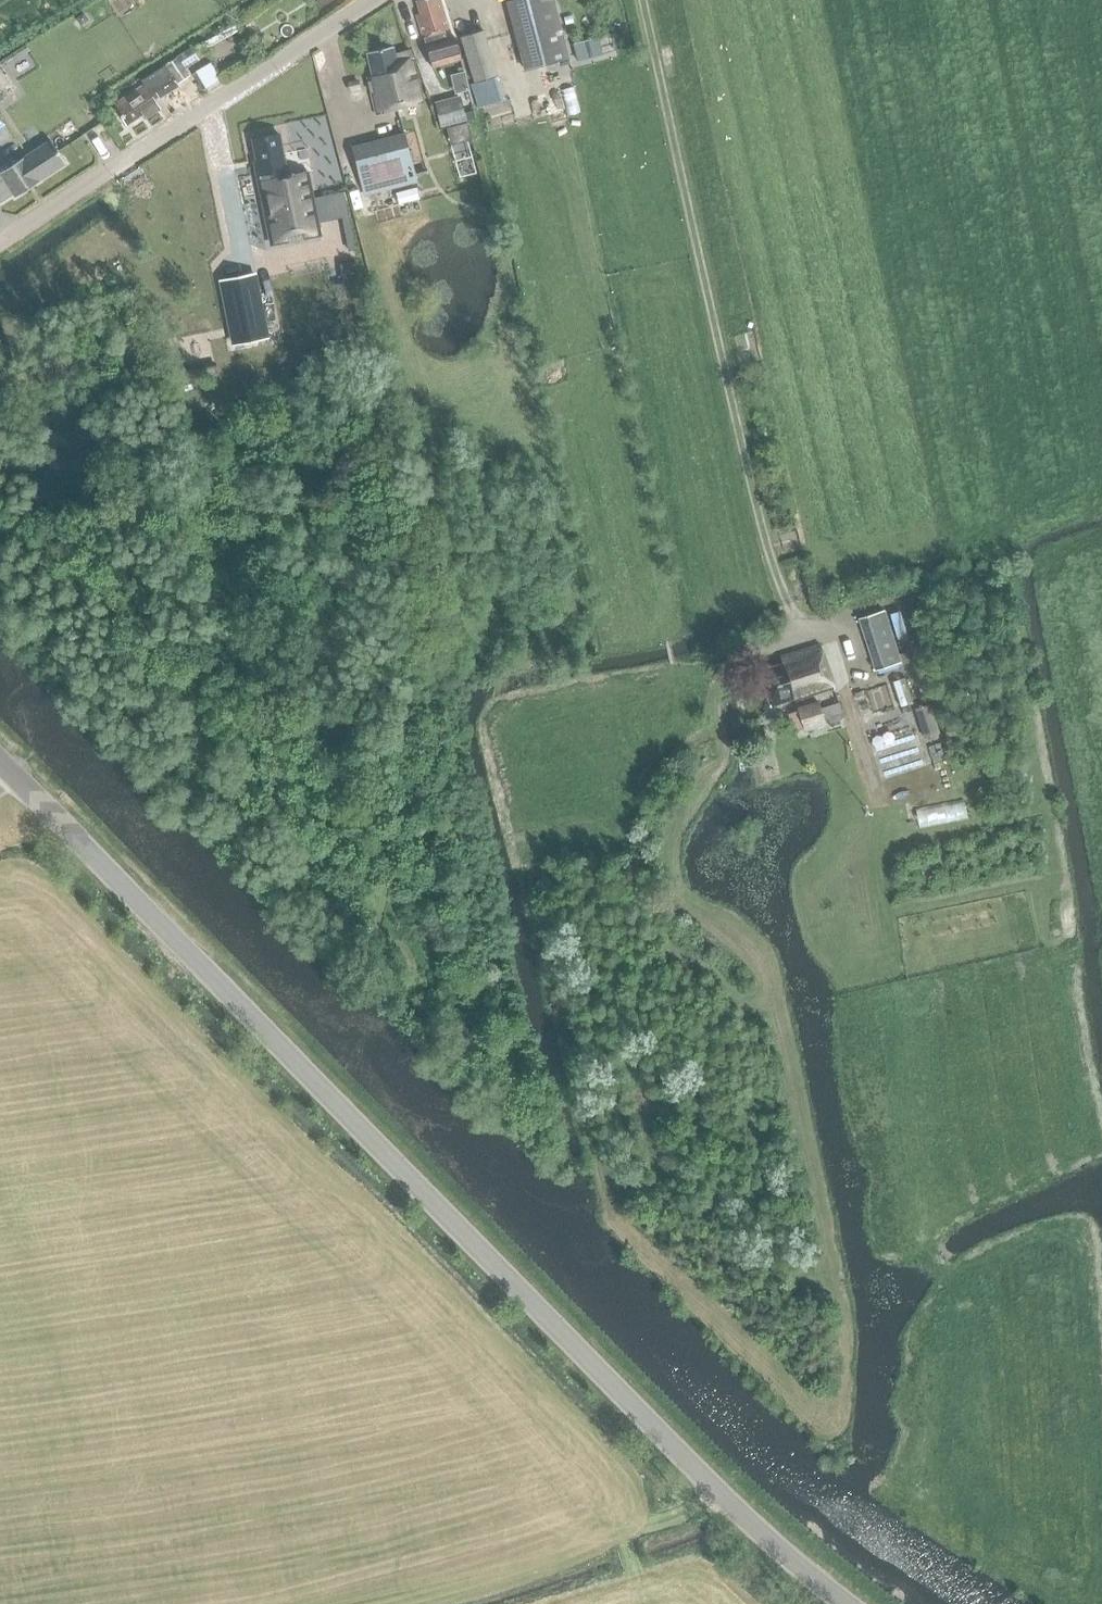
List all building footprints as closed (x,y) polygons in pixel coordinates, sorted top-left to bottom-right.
[(425,47),(431,67),(461,58),(455,38),(446,40),(443,32),(448,30),(439,0),(417,0),(415,1),(419,13),(415,14),(422,38),(427,37),(429,46),(425,47)] [(524,70),(561,60),(545,0),(515,0),(507,2),(524,70)] [(460,37),(474,83),(496,76),(482,30),(460,37)] [(202,43),(191,49),(197,60),(209,53),(202,43)] [(366,78),(375,114),(423,102),(410,51),(394,55),(392,47),(366,53),(372,77),(366,78)] [(177,57),(184,68),(197,60),(190,49),(177,57)] [(144,85),(113,105),(126,125),(142,114),(145,118),(159,109),(152,99),(157,96),(158,98),(177,86),(176,84),(188,77),(175,58),(140,80),(144,85)] [(199,70),(208,86),(223,77),(214,61),(199,70)] [(453,75),(460,93),(473,88),(466,69),(453,75)] [(349,90),(358,88),(357,81),(348,83),(349,90)] [(433,102),(441,127),(467,120),(460,95),(433,102)] [(352,148),(364,190),(414,176),(403,134),(352,148)] [(277,135),(252,140),(257,165),(254,166),(267,233),(307,225),(309,238),(320,236),(307,172),(291,175),(285,147),(280,148),(277,135)] [(14,197),(39,182),(38,181),(65,163),(50,140),(11,165),(9,162),(0,167),(0,203),(13,195),(14,197)] [(220,281),(233,345),(265,338),(252,274),(220,281)] [(901,662),(884,610),(858,618),(874,671),(901,662)] [(795,702),(831,690),(817,647),(776,660),(778,666),(755,674),(767,709),(794,699),(795,702)] [(914,704),(906,678),(892,682),(901,708),(914,704)] [(795,708),(804,733),(826,725),(818,700),(795,708)] [(933,703),(915,709),(925,740),(943,734),(933,703)] [(756,739),(765,737),(763,730),(754,732),(756,739)] [(968,801),(919,806),(921,825),(971,819),(968,801)]
